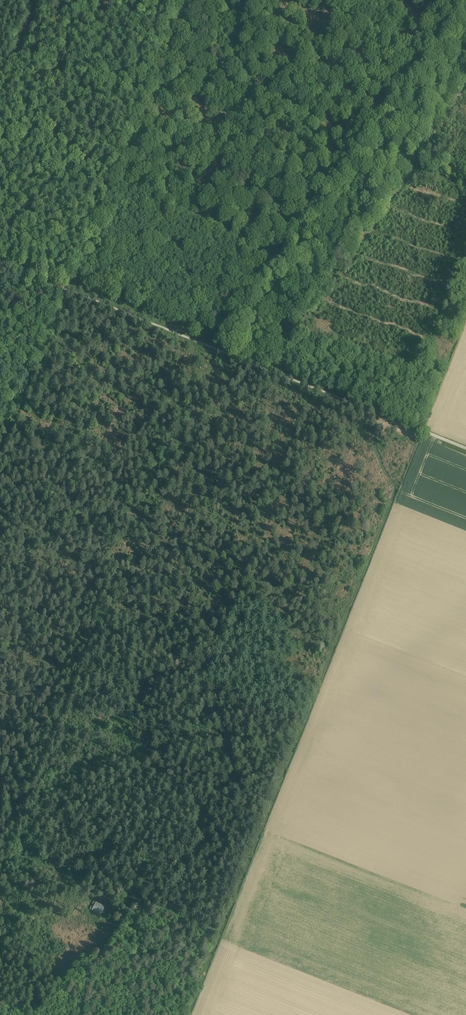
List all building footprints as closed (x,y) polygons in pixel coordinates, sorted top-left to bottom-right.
[(105,907),(96,902),(92,910),(101,915),(105,907)]
